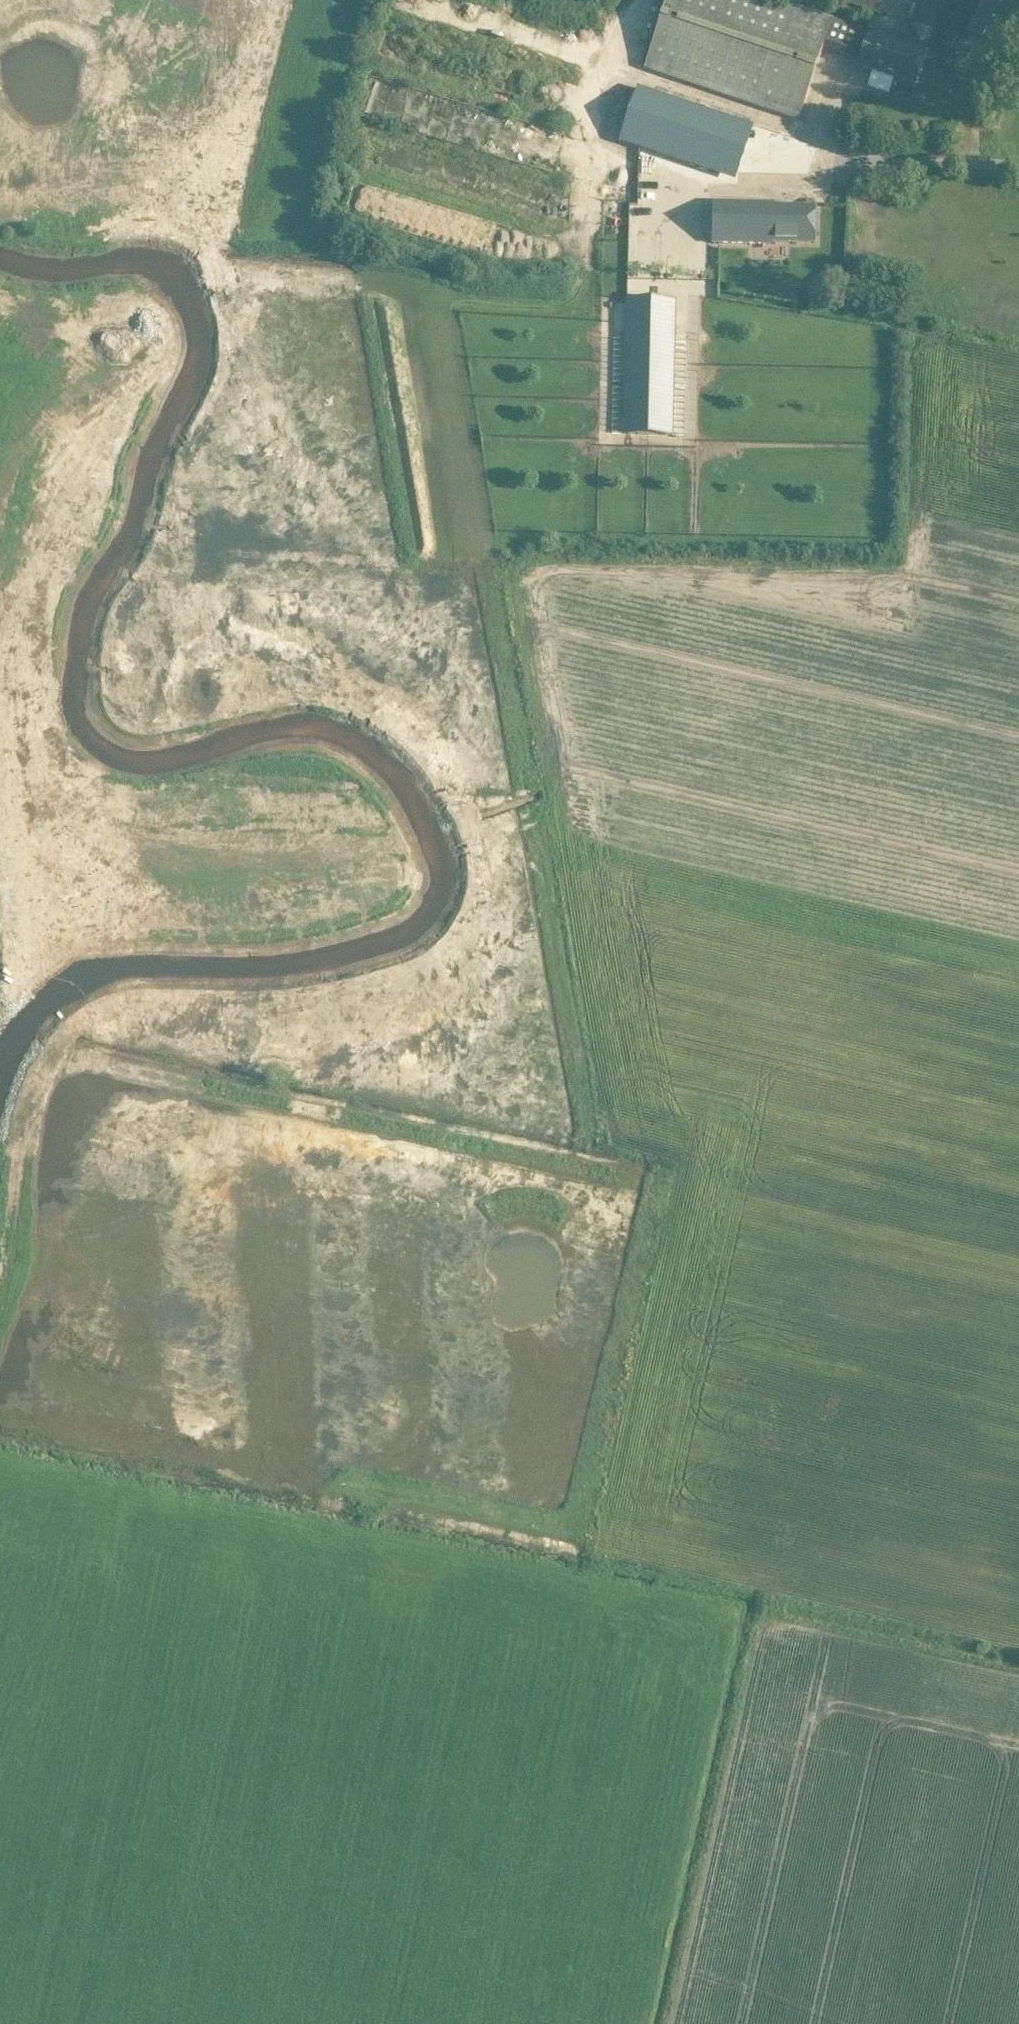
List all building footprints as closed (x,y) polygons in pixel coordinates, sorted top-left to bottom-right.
[(643,67),(799,120),(823,48),(854,58),(863,29),(776,0),(665,0),(643,67)] [(878,14),(883,0),(836,0),(878,14)] [(925,53),(921,52),(923,43),(872,26),(859,66),(915,84),(925,53)] [(620,141),(713,172),(715,165),(738,172),(753,127),(638,88),(620,141)] [(768,245),(768,243),(816,243),(816,207),(769,207),(769,204),(713,203),(712,244),(768,245)] [(657,302),(627,301),(624,434),(672,435),(675,311),(657,311),(657,302)]
